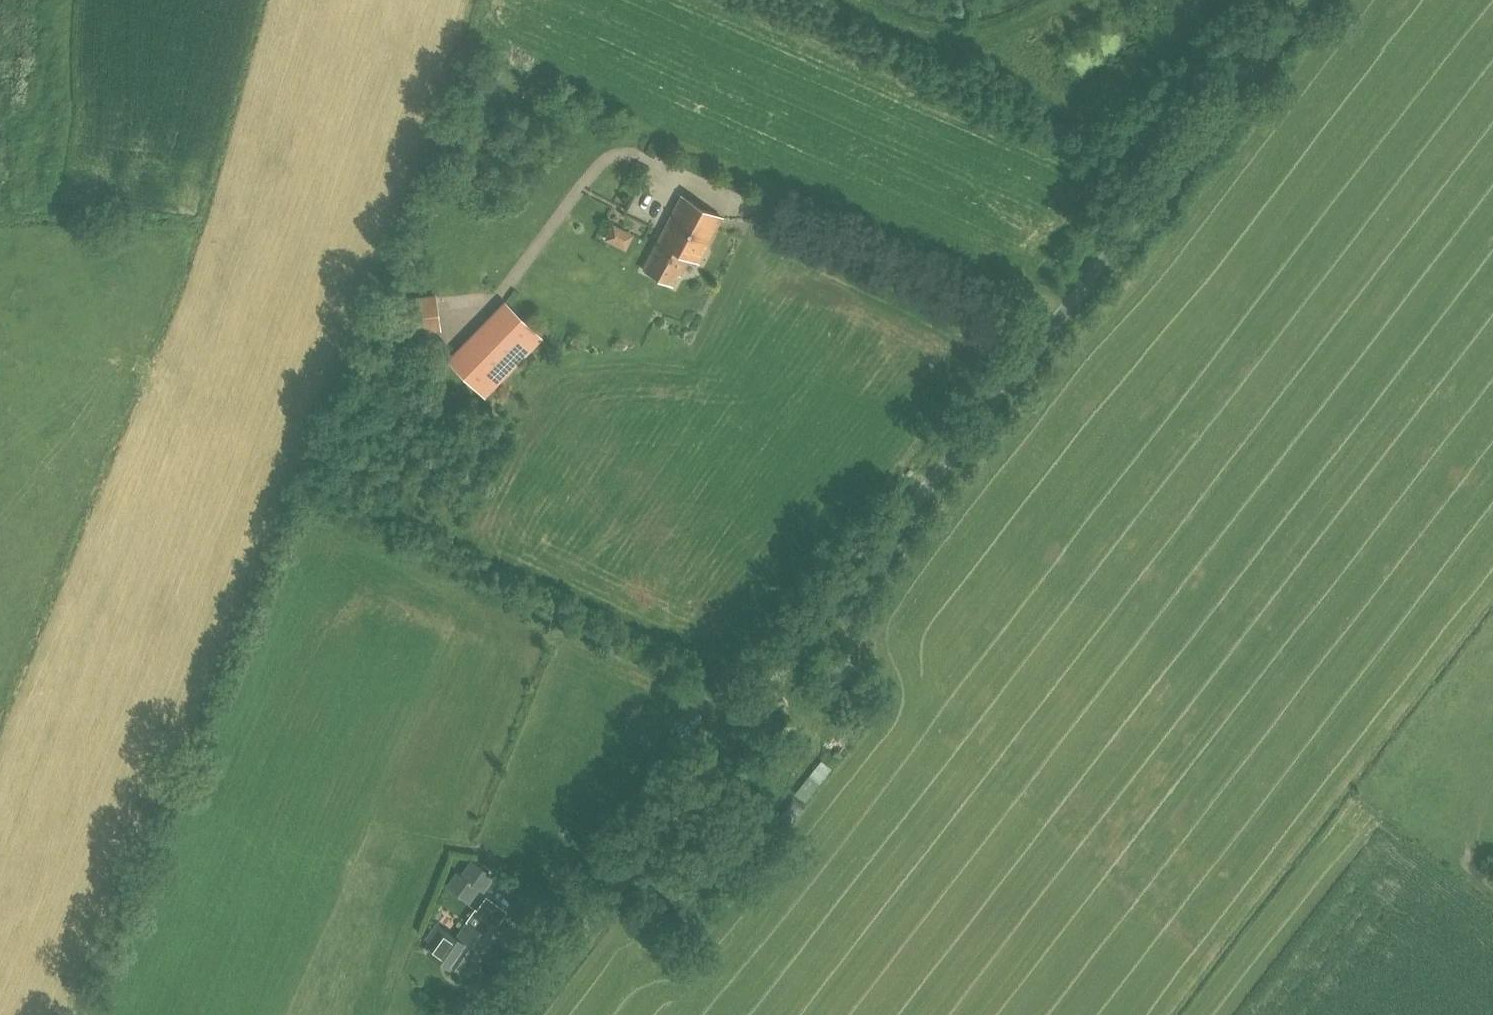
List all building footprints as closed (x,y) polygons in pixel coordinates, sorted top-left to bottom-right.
[(698,262),(722,217),(682,196),(643,270),(671,285),(677,274),(679,275),(689,258),(698,262)] [(623,216),(613,233),(633,244),(643,227),(623,216)] [(437,331),(434,297),(388,302),(391,335),(437,331)] [(508,310),(463,355),(453,364),(482,393),(537,339),(508,310)] [(812,794),(821,781),(813,774),(803,787),(812,794)] [(493,876),(472,862),(462,877),(458,874),(449,886),(469,900),(479,886),(483,889),(493,876)] [(499,924),(485,914),(476,927),(468,922),(457,938),(437,924),(427,938),(435,943),(429,951),(449,965),(452,962),(468,974),(483,954),(480,951),(499,924)]
